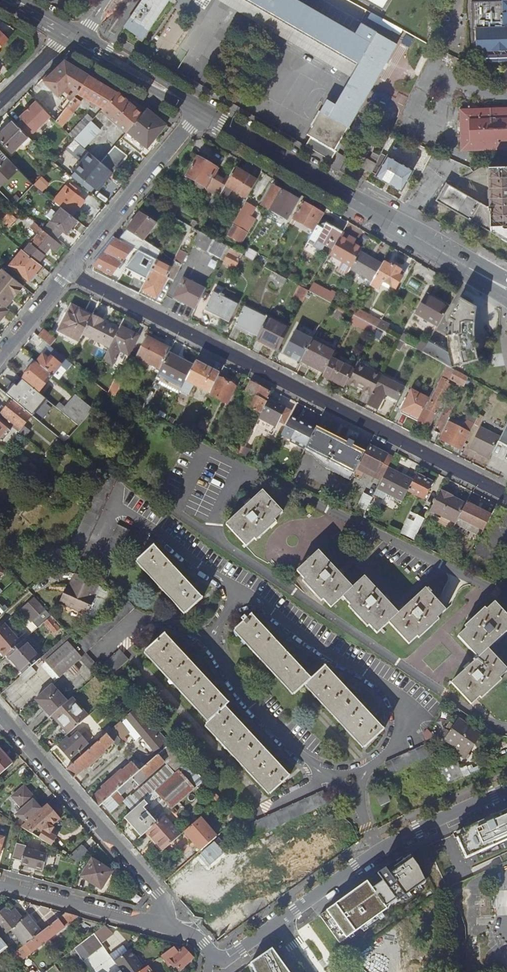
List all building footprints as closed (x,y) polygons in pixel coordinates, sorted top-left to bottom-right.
[(126,26),(142,37),(166,0),(143,0),(126,26)] [(253,0),(219,0),(253,20),(262,5),(253,0)] [(262,5),(253,20),(275,33),(284,18),(290,21),(286,27),(296,33),(299,28),(358,61),(350,76),(335,103),(328,99),(314,124),(313,124),(307,134),(311,136),(306,145),(330,159),(396,43),(361,24),(355,34),(297,0),(253,0),(262,5)] [(373,13),(400,27),(405,17),(379,3),(377,7),(365,0),(362,0),(360,4),(374,11),(373,13)] [(471,1),(471,29),(474,28),(474,38),(475,51),(506,50),(506,0),(471,1)] [(284,18),(275,33),(350,76),(358,61),(299,28),(296,33),(286,27),(290,21),(284,18)] [(79,65),(73,62),(64,57),(61,59),(89,75),(90,72),(79,65)] [(89,75),(61,59),(42,78),(57,93),(60,90),(72,101),(75,97),(79,93),(78,92),(89,75)] [(118,92),(89,75),(78,92),(79,93),(88,98),(86,101),(89,103),(90,100),(104,108),(118,92)] [(104,108),(102,110),(119,125),(138,104),(118,92),(104,108)] [(72,101),(57,121),(62,127),(82,101),(75,97),(72,101)] [(17,124),(26,132),(30,137),(51,116),(36,101),(30,107),(27,110),(20,116),(23,118),(17,124)] [(138,104),(119,125),(127,132),(146,109),(138,104)] [(127,132),(123,136),(141,152),(147,146),(148,147),(167,124),(147,108),(146,109),(127,132)] [(502,149),(506,149),(506,112),(462,114),(463,150),(502,149)] [(14,120),(0,134),(0,139),(12,151),(21,143),(27,148),(34,141),(30,137),(26,132),(17,124),(14,120)] [(92,121),(75,140),(84,147),(100,129),(92,121)] [(57,139),(65,147),(73,140),(64,131),(63,132),(64,133),(57,139)] [(116,144),(101,161),(111,169),(114,172),(129,155),(116,144)] [(60,148),(52,156),(55,159),(62,151),(60,148)] [(0,149),(0,179),(10,169),(15,174),(3,184),(13,195),(9,199),(14,205),(34,184),(0,149)] [(101,161),(89,151),(74,170),(96,188),(111,169),(101,161)] [(376,162),(372,171),(400,188),(411,169),(381,151),(376,162)] [(205,189),(219,197),(219,196),(223,189),(225,185),(229,178),(216,171),(217,169),(198,157),(187,177),(195,182),(195,185),(196,186),(201,189),(203,189),(204,188),(205,188),(206,188),(205,189)] [(363,166),(372,171),(376,162),(367,158),(363,166)] [(490,165),(491,206),(487,206),(447,184),(437,201),(506,240),(506,165),(490,165)] [(225,185),(232,189),(247,198),(257,180),(235,168),(229,178),(225,185)] [(0,179),(0,190),(2,192),(9,199),(13,195),(3,184),(15,174),(10,169),(0,179)] [(67,185),(54,200),(57,202),(72,215),(85,200),(78,194),(80,190),(71,183),(68,186),(67,185)] [(232,189),(225,185),(223,189),(219,196),(226,200),(232,189)] [(262,205),(270,209),(281,189),(273,185),(262,205)] [(401,200),(404,202),(411,189),(408,187),(401,200)] [(270,209),(269,210),(287,220),(299,200),(281,189),(270,209)] [(303,201),(293,219),(314,231),(319,224),(324,214),(303,201)] [(1,219),(10,210),(2,202),(0,204),(0,221),(1,219)] [(72,215),(57,202),(46,215),(52,220),(44,229),(56,239),(64,230),(67,232),(77,220),(72,215)] [(256,207),(247,202),(228,236),(242,244),(256,219),(251,216),(256,207)] [(1,219),(4,222),(9,226),(17,217),(14,214),(19,209),(14,205),(10,210),(1,219)] [(170,206),(166,213),(173,217),(176,210),(170,206)] [(131,232),(123,242),(157,259),(160,252),(143,240),(156,224),(140,213),(128,229),(131,232)] [(44,229),(35,222),(30,227),(38,234),(25,250),(38,262),(50,248),(55,252),(62,244),(56,239),(44,229)] [(314,231),(309,240),(315,243),(313,246),(322,251),(325,245),(333,250),(343,232),(327,223),(326,224),(325,224),(325,223),(324,223),(323,224),(322,224),(322,225),(319,224),(314,231)] [(131,232),(128,229),(119,240),(123,242),(131,232)] [(228,247),(199,231),(193,244),(221,260),(228,247)] [(333,250),(330,255),(352,267),(360,252),(362,248),(354,244),(347,240),(350,236),(343,232),(333,250)] [(156,260),(157,259),(123,242),(119,240),(116,238),(94,266),(112,275),(121,265),(124,267),(127,269),(147,279),(152,269),(156,260)] [(228,247),(221,260),(226,262),(232,249),(228,247)] [(25,250),(23,249),(10,264),(29,280),(42,265),(38,262),(25,250)] [(232,249),(226,262),(225,263),(235,267),(242,254),(232,249)] [(168,277),(174,280),(188,254),(181,251),(172,268),(156,260),(152,269),(153,269),(152,271),(152,272),(143,290),(158,297),(168,277)] [(352,267),(350,270),(372,282),(383,264),(360,252),(352,267)] [(372,282),(371,286),(378,290),(381,284),(388,288),(390,286),(396,289),(403,277),(399,275),(402,270),(392,265),(391,266),(384,262),(383,264),(372,282)] [(121,265),(112,275),(116,278),(124,267),(121,265)] [(6,307),(19,291),(17,290),(22,284),(3,268),(0,271),(0,302),(6,307)] [(147,279),(127,269),(121,281),(134,287),(132,290),(139,293),(147,279)] [(287,279),(281,275),(277,282),(284,286),(287,279)] [(177,299),(196,309),(206,289),(184,278),(179,287),(182,289),(177,299)] [(314,282),(309,291),(328,301),(333,292),(314,282)] [(238,305),(214,293),(206,309),(229,321),(238,305)] [(417,322),(434,332),(449,306),(432,296),(417,322)] [(460,301),(462,302),(470,306),(473,302),(463,296),(460,301)] [(448,351),(429,341),(428,343),(423,353),(446,365),(452,368),(477,361),(474,342),(473,328),(473,320),(475,309),(470,306),(462,302),(460,301),(459,300),(448,320),(454,323),(452,327),(451,328),(451,335),(447,335),(448,351)] [(0,302),(0,317),(1,318),(9,309),(6,307),(0,302)] [(59,331),(79,342),(81,339),(82,336),(83,334),(92,317),(93,315),(72,304),(59,331)] [(236,324),(250,332),(258,335),(267,318),(245,307),(236,324)] [(357,308),(354,315),(377,328),(380,321),(357,308)] [(350,322),(373,334),(377,328),(354,315),(350,322)] [(92,317),(83,334),(110,348),(119,330),(103,322),(104,320),(95,316),(94,318),(92,317)] [(268,317),(257,339),(279,350),(290,329),(268,317)] [(389,326),(381,321),(380,321),(377,328),(379,329),(382,331),(386,332),(389,326)] [(250,332),(236,324),(234,328),(249,335),(250,332)] [(108,352),(104,360),(113,364),(120,350),(128,354),(138,335),(121,326),(119,330),(110,348),(108,352)] [(44,330),(39,336),(43,340),(47,343),(51,346),(56,340),(44,330)] [(284,353),(301,362),(302,361),(312,340),(296,331),(284,353)] [(83,334),(82,336),(81,339),(108,352),(110,348),(83,334)] [(147,336),(136,357),(161,369),(169,352),(171,349),(147,336)] [(312,340),(302,361),(325,372),(336,350),(313,339),(312,340)] [(415,349),(423,353),(428,343),(421,339),(415,349)] [(47,343),(43,340),(39,345),(46,351),(49,348),(51,346),(47,343)] [(400,340),(396,349),(401,352),(405,343),(400,340)] [(161,369),(157,377),(165,381),(166,378),(182,387),(194,365),(193,364),(191,367),(185,364),(187,362),(169,352),(161,369)] [(43,356),(37,363),(53,376),(61,366),(48,355),(46,358),(43,356)] [(37,363),(33,359),(26,367),(31,371),(23,380),(39,393),(53,376),(37,363)] [(325,372),(324,374),(331,378),(330,379),(346,387),(348,385),(348,384),(355,371),(332,359),(325,372)] [(182,387),(181,390),(189,394),(193,384),(210,393),(218,377),(220,374),(195,362),(194,365),(182,387)] [(355,371),(348,384),(357,388),(358,385),(363,387),(362,391),(363,391),(368,382),(376,386),(381,376),(358,364),(355,371)] [(424,409),(427,410),(423,417),(421,415),(416,425),(423,429),(425,426),(429,428),(442,403),(444,404),(448,398),(445,396),(451,385),(446,382),(453,369),(452,368),(446,365),(429,399),(424,409)] [(469,378),(455,370),(450,379),(464,387),(469,378)] [(376,386),(367,404),(378,409),(385,394),(398,401),(405,388),(381,376),(376,386)] [(165,381),(157,377),(156,379),(180,391),(181,390),(182,387),(166,378),(165,381)] [(210,393),(209,394),(227,404),(236,386),(218,377),(210,393)] [(108,393),(116,397),(124,382),(116,378),(108,393)] [(242,392),(235,405),(245,410),(248,406),(250,407),(248,410),(251,411),(252,408),(262,413),(269,399),(267,398),(270,392),(251,382),(246,392),(248,392),(247,395),(242,392)] [(368,382),(363,391),(371,396),(376,386),(368,382)] [(402,409),(419,418),(424,409),(429,399),(412,390),(402,409)] [(11,402),(15,397),(9,392),(4,397),(11,402)] [(441,434),(460,396),(453,393),(434,431),(441,434)] [(61,404),(58,408),(79,426),(93,410),(75,395),(65,408),(61,404)] [(97,401),(89,395),(84,401),(92,408),(97,401)] [(17,426),(15,429),(25,437),(29,431),(24,426),(30,418),(29,418),(35,410),(25,402),(24,404),(15,397),(11,402),(6,408),(2,405),(0,408),(0,412),(17,426)] [(262,413),(255,426),(272,434),(279,421),(284,423),(290,411),(286,409),(286,408),(269,399),(262,413)] [(58,408),(56,407),(47,419),(64,432),(58,438),(64,443),(79,426),(58,408)] [(419,418),(402,409),(401,412),(417,421),(419,418)] [(440,439),(461,450),(475,424),(478,418),(470,413),(462,429),(449,423),(440,439)] [(315,430),(291,417),(282,435),(292,440),(291,441),(305,449),(306,448),(315,430)] [(9,428),(0,421),(0,439),(9,428)] [(498,442),(506,446),(506,425),(501,437),(498,442)] [(470,447),(490,458),(498,442),(501,437),(480,427),(470,447)] [(0,439),(0,444),(11,431),(9,428),(0,439)] [(305,449),(328,461),(325,467),(327,468),(343,437),(336,433),(334,438),(316,429),(315,430),(306,448),(305,449)] [(343,437),(327,468),(351,480),(353,476),(360,463),(365,453),(346,444),(348,440),(343,437)] [(64,443),(58,438),(46,454),(50,458),(64,443)] [(234,454),(239,457),(245,446),(245,445),(240,442),(234,454)] [(245,446),(239,457),(244,459),(249,448),(245,446)] [(360,463),(353,476),(364,481),(368,473),(375,477),(386,455),(371,447),(362,464),(360,463)] [(386,455),(375,477),(381,480),(387,468),(392,458),(386,455)] [(381,480),(377,488),(402,501),(407,490),(412,481),(387,468),(381,480)] [(36,474),(32,471),(28,476),(32,479),(34,477),(42,484),(48,477),(39,470),(36,474)] [(412,481),(407,490),(426,500),(429,494),(427,493),(432,482),(416,474),(412,481)] [(440,491),(430,510),(441,516),(438,522),(453,529),(458,518),(466,504),(452,497),(453,495),(442,490),(441,491),(440,491)] [(262,491),(226,525),(246,547),(282,513),(262,491)] [(352,504),(356,506),(363,494),(358,492),(352,504)] [(356,506),(366,511),(372,497),(363,493),(356,506)] [(466,504),(458,518),(483,531),(491,515),(466,503),(466,504)] [(411,512),(401,533),(414,539),(424,519),(411,512)] [(202,599),(153,546),(137,561),(186,614),(202,599)] [(353,588),(319,551),(297,572),(325,602),(331,608),(342,597),(377,634),(389,623),(409,644),(445,611),(430,594),(431,592),(428,588),(426,590),(425,589),(399,613),(365,577),(353,588)] [(73,574),(65,592),(69,594),(72,588),(70,587),(76,575),(73,574)] [(65,592),(60,603),(87,615),(95,597),(91,596),(97,584),(76,575),(70,587),(72,588),(69,594),(65,592)] [(46,610),(35,597),(22,609),(32,621),(46,610)] [(86,653),(135,608),(125,598),(123,600),(77,643),(86,653)] [(458,636),(478,658),(477,659),(476,659),(474,661),(475,662),(452,683),(472,705),(477,700),(503,676),(506,673),(506,672),(506,669),(488,649),(505,633),(506,631),(506,616),(495,603),(474,622),(470,625),(458,636)] [(266,630),(251,615),(247,619),(245,617),(241,620),(243,622),(235,630),(295,695),(306,684),(364,747),(363,747),(364,748),(384,731),(383,730),(368,714),(338,681),(325,667),(311,679),(310,679),(295,662),(266,630)] [(69,634),(52,616),(44,622),(61,641),(69,634)] [(0,628),(0,652),(5,657),(7,655),(21,643),(5,624),(0,628)] [(61,641),(42,658),(59,677),(80,658),(86,653),(77,643),(69,634),(61,641)] [(229,703),(164,634),(145,651),(210,721),(206,725),(271,794),(290,776),(274,759),(225,707),(229,703)] [(21,643),(7,655),(24,674),(41,659),(24,640),(21,643)] [(119,650),(100,668),(103,671),(109,678),(129,660),(119,650)] [(86,653),(80,658),(92,672),(98,666),(86,653)] [(36,700),(51,716),(68,702),(53,685),(36,700)] [(68,702),(53,714),(61,723),(58,726),(66,736),(87,717),(71,699),(68,702)] [(127,718),(141,736),(150,727),(136,711),(127,718)] [(73,763),(66,770),(73,778),(114,742),(116,745),(121,741),(114,733),(123,725),(120,721),(91,747),(73,763)] [(498,735),(477,721),(477,723),(472,729),(459,721),(455,727),(450,724),(446,729),(445,729),(440,736),(458,749),(456,752),(462,756),(462,755),(464,756),(466,754),(467,755),(480,735),(495,745),(501,736),(498,735)] [(141,736),(143,738),(153,730),(150,727),(141,736)] [(130,764),(91,799),(98,807),(102,804),(106,800),(167,746),(153,730),(143,738),(155,752),(151,755),(148,757),(137,767),(135,765),(137,763),(131,757),(127,761),(130,764)] [(69,758),(73,763),(91,747),(78,733),(77,734),(75,732),(70,737),(69,736),(59,745),(70,757),(69,758)] [(385,763),(391,775),(433,756),(428,744),(385,763)] [(106,800),(102,804),(110,813),(124,801),(120,796),(132,785),(131,784),(134,781),(138,786),(165,762),(169,766),(161,773),(167,780),(182,767),(165,748),(106,800)] [(13,764),(5,755),(0,749),(0,776),(13,764)] [(454,772),(458,780),(471,774),(484,769),(480,761),(468,766),(468,765),(460,768),(461,769),(454,772)] [(155,790),(172,809),(205,781),(187,762),(182,767),(167,780),(161,785),(155,790)] [(131,798),(138,805),(144,800),(155,790),(161,785),(154,777),(131,798)] [(25,825),(42,809),(33,800),(35,798),(25,786),(10,800),(20,812),(14,817),(25,825)] [(246,826),(256,837),(329,804),(323,791),(246,826)] [(387,794),(377,798),(381,806),(390,802),(387,794)] [(56,798),(51,802),(61,815),(66,811),(56,798)] [(126,803),(132,810),(138,805),(131,798),(126,803)] [(132,810),(124,818),(141,837),(145,834),(147,832),(157,823),(144,808),(148,805),(144,800),(138,805),(132,810)] [(50,846),(53,847),(58,838),(51,834),(49,832),(53,826),(60,820),(52,812),(54,810),(48,804),(42,809),(25,825),(21,828),(47,844),(50,846)] [(54,810),(52,812),(60,820),(61,818),(54,810)] [(456,833),(467,857),(506,840),(506,810),(456,833)] [(157,823),(147,832),(163,850),(180,835),(164,817),(157,823)] [(184,831),(201,850),(216,837),(200,818),(184,831)] [(147,832),(145,834),(161,852),(163,850),(147,832)] [(17,844),(12,859),(22,861),(21,864),(29,867),(35,868),(43,871),(47,855),(25,849),(26,846),(17,844)] [(320,916),(340,943),(386,909),(385,907),(396,899),(397,901),(426,881),(412,853),(401,860),(377,874),(385,884),(374,892),(367,881),(320,916)] [(93,859),(82,876),(101,889),(112,872),(93,859)] [(1,938),(11,930),(20,930),(29,941),(30,941),(41,932),(28,916),(23,920),(15,909),(9,914),(4,909),(0,912),(0,937),(1,938)] [(24,945),(13,954),(20,962),(78,916),(66,912),(41,932),(30,941),(29,941),(24,945)] [(105,925),(94,933),(101,943),(114,933),(105,925)] [(20,930),(11,930),(24,945),(29,941),(20,930)] [(74,948),(80,956),(83,960),(83,961),(103,946),(102,944),(101,943),(94,933),(74,948)] [(110,955),(114,961),(128,951),(124,945),(110,955)] [(173,947),(161,956),(168,966),(170,964),(170,963),(172,962),(179,969),(193,957),(184,948),(179,952),(173,947)] [(74,948),(69,952),(75,960),(80,956),(74,948)] [(272,948),(251,964),(255,971),(290,971),(272,948)] [(131,950),(128,951),(136,963),(139,961),(131,950)] [(114,961),(122,971),(138,971),(141,970),(144,968),(139,961),(136,963),(128,951),(114,961)] [(80,956),(75,960),(78,964),(83,960),(80,956)]
